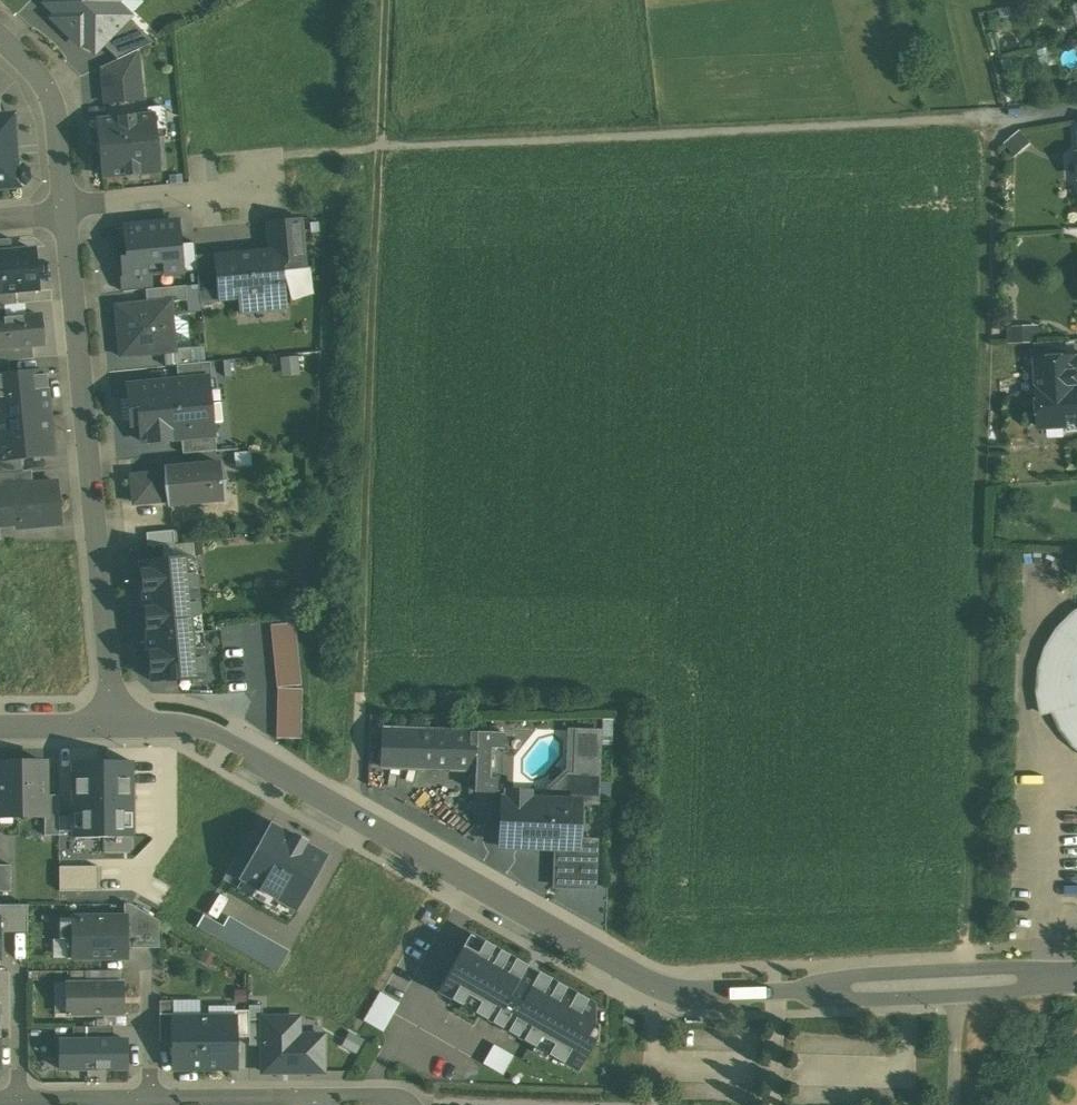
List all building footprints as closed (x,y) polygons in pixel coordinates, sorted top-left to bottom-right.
[(46,3),(57,14),(55,16),(81,42),(83,40),(94,51),(101,44),(127,17),(128,16),(112,0),(49,0),(48,1),(46,3)] [(153,42),(127,17),(101,44),(117,60),(137,50),(153,42)] [(117,60),(101,67),(105,103),(142,99),(137,50),(117,60)] [(155,114),(97,120),(103,177),(160,172),(155,114)] [(19,185),(19,183),(24,182),(27,178),(26,171),(22,168),(17,168),(12,115),(0,116),(0,187),(19,185)] [(1020,130),(1006,140),(1014,152),(1028,141),(1020,130)] [(300,219),(267,222),(269,251),(279,250),(280,263),(304,260),(300,219)] [(150,275),(181,272),(179,245),(177,223),(126,227),(130,277),(150,275)] [(11,252),(10,239),(0,240),(0,253),(11,252)] [(179,245),(181,272),(197,271),(196,263),(195,244),(179,245)] [(0,253),(0,293),(15,291),(38,289),(34,250),(11,252),(0,253)] [(269,251),(215,256),(215,261),(218,294),(219,300),(238,298),(240,313),(265,310),(264,296),(283,294),(280,263),(279,250),(269,251)] [(215,261),(196,263),(197,271),(199,296),(218,294),(215,261)] [(130,277),(122,278),(123,291),(145,289),(151,289),(150,275),(130,277)] [(151,289),(145,289),(146,303),(170,301),(170,302),(186,300),(185,286),(151,289)] [(15,291),(0,293),(0,306),(4,306),(16,305),(15,291)] [(146,303),(115,306),(120,357),(175,351),(170,302),(170,301),(146,303)] [(0,319),(0,348),(32,345),(43,344),(40,316),(6,319),(0,319)] [(1036,325),(1009,323),(1008,338),(1035,341),(1036,325)] [(1067,342),(1035,343),(1036,359),(1041,359),(1067,357),(1067,342)] [(0,348),(0,362),(9,361),(33,359),(32,345),(0,348)] [(1041,359),(1042,374),(1037,375),(1040,427),(1066,426),(1066,432),(1076,431),(1076,374),(1076,370),(1076,357),(1067,357),(1041,359)] [(297,358),(281,360),(283,378),(299,376),(297,358)] [(10,374),(9,361),(0,362),(0,375),(10,374)] [(209,362),(176,365),(177,380),(200,378),(200,380),(211,379),(209,362)] [(0,375),(0,418),(49,413),(48,400),(47,400),(46,388),(47,388),(46,375),(45,375),(44,371),(10,374),(0,375)] [(177,380),(127,385),(131,425),(140,424),(142,442),(181,438),(214,435),(213,423),(220,422),(218,403),(203,404),(200,380),(200,378),(177,380)] [(21,458),(53,455),(49,413),(0,418),(0,460),(21,458)] [(214,435),(181,438),(182,454),(216,450),(214,435)] [(0,460),(0,474),(22,471),(21,458),(0,460)] [(220,463),(178,467),(178,468),(165,469),(166,475),(168,495),(168,498),(168,504),(212,500),(213,500),(223,499),(221,475),(220,463)] [(0,474),(0,487),(32,484),(31,470),(22,471),(0,474)] [(158,474),(131,476),(134,503),(160,501),(160,496),(158,476),(158,474)] [(166,475),(158,476),(160,496),(168,495),(166,475)] [(15,524),(16,526),(38,524),(38,526),(60,524),(56,482),(32,484),(0,487),(0,525),(15,524)] [(172,531),(146,533),(147,546),(174,544),(172,531)] [(187,558),(140,563),(151,681),(166,680),(166,681),(179,680),(179,681),(204,679),(203,661),(197,656),(194,634),(202,633),(201,631),(194,632),(193,617),(198,611),(195,580),(189,574),(187,558)] [(1076,615),(1060,631),(1049,649),(1042,670),(1040,692),(1044,715),(1056,712),(1063,728),(1075,743),(1076,745),(1076,614),(1076,615)] [(270,626),(272,639),(294,636),(292,623),(270,626)] [(272,639),(273,651),(295,648),(294,636),(272,639)] [(273,651),(275,663),(297,661),(295,648),(273,651)] [(275,663),(276,676),(299,673),(297,661),(275,663)] [(276,676),(278,688),(300,685),(299,673),(276,676)] [(278,688),(278,701),(302,702),(303,689),(278,688)] [(278,701),(277,714),(302,715),(302,702),(278,701)] [(277,714),(277,726),(301,727),(302,715),(277,714)] [(277,726),(276,739),(301,740),(301,727),(277,726)] [(476,732),(383,729),(381,768),(475,771),(476,732)] [(580,731),(580,741),(572,740),(572,748),(571,772),(566,772),(549,788),(549,793),(529,793),(529,799),(579,801),(579,802),(596,803),(599,732),(580,731)] [(503,733),(476,732),(475,771),(474,792),(495,792),(496,778),(489,778),(489,747),(502,748),(503,733)] [(0,762),(0,807),(13,806),(13,817),(44,816),(45,816),(45,795),(45,762),(0,762)] [(73,838),(133,838),(132,762),(72,763),(73,817),(73,832),(73,838)] [(579,801),(529,799),(529,793),(528,792),(506,791),(505,805),(501,805),(500,826),(503,826),(503,825),(514,825),(513,847),(555,849),(577,849),(577,840),(579,802),(579,801)] [(58,795),(45,795),(45,816),(44,816),(44,835),(59,835),(58,817),(58,795)] [(59,833),(73,832),(73,817),(58,817),(59,833)] [(328,855),(270,822),(247,863),(238,880),(296,913),(328,855)] [(595,841),(577,840),(577,849),(555,849),(555,851),(595,852),(595,841)] [(595,852),(555,851),(554,886),(593,887),(595,852)] [(238,880),(247,863),(235,856),(222,880),(234,887),(238,880)] [(10,865),(0,865),(0,891),(10,891),(10,865)] [(61,891),(99,891),(99,867),(61,867),(61,891)] [(218,917),(229,896),(217,890),(207,911),(218,917)] [(158,921),(129,904),(123,904),(123,917),(125,917),(125,948),(158,948),(158,921)] [(0,905),(0,932),(27,932),(27,905),(0,905)] [(197,929),(277,973),(290,950),(231,918),(226,927),(205,915),(197,929)] [(123,917),(73,918),(73,958),(125,957),(125,954),(125,948),(125,917),(123,917)] [(73,958),(73,918),(58,918),(58,939),(66,939),(66,958),(73,958)] [(548,1055),(578,1072),(595,1042),(581,1034),(587,1024),(594,1024),(594,1005),(538,973),(537,975),(526,968),(527,966),(484,942),(477,955),(463,947),(437,992),(461,1006),(466,997),(479,1005),(475,1013),(513,1035),(535,1047),(539,1039),(553,1047),(548,1055)] [(121,984),(67,985),(68,1013),(121,1013),(121,984)] [(398,1004),(380,994),(364,1021),(381,1031),(398,1004)] [(160,1041),(173,1041),(173,1019),(172,1002),(159,1002),(160,1041)] [(249,1038),(249,1046),(263,1046),(263,1019),(262,1006),(248,1006),(248,1011),(249,1038)] [(235,1017),(235,1039),(249,1038),(248,1011),(234,1011),(235,1017)] [(73,1028),(113,1027),(121,1027),(121,1013),(68,1013),(68,1028),(73,1028)] [(235,1017),(204,1018),(205,1069),(236,1068),(235,1039),(235,1017)] [(204,1018),(173,1019),(173,1041),(174,1069),(205,1069),(204,1018)] [(292,1018),(263,1019),(263,1046),(264,1073),(323,1072),(323,1036),(292,1036),(292,1018)] [(73,1028),(73,1041),(113,1040),(113,1027),(73,1028)] [(356,1054),(364,1040),(349,1032),(341,1045),(356,1054)] [(73,1041),(60,1041),(60,1070),(127,1069),(127,1040),(113,1040),(73,1041)] [(483,1063),(502,1073),(511,1054),(493,1044),(483,1063)]
